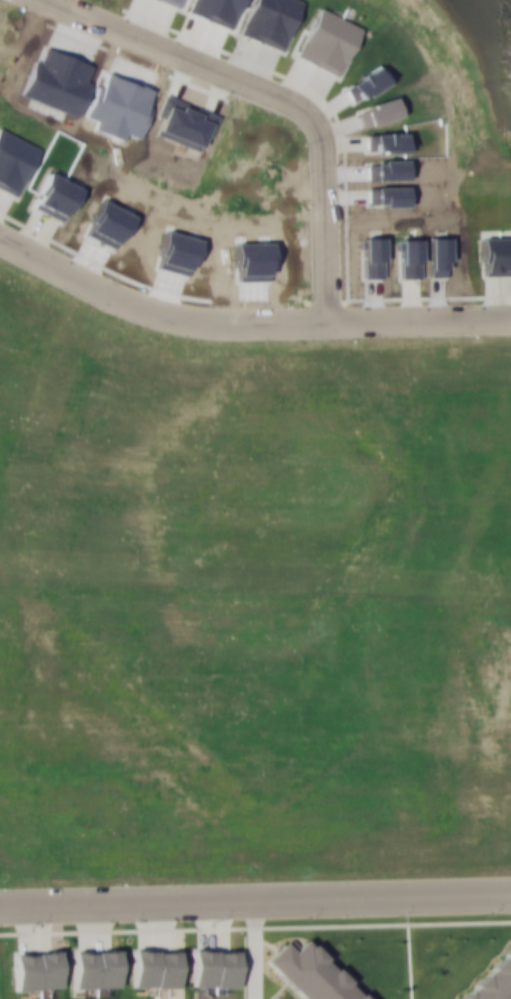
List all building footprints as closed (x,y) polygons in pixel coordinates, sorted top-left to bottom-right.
[(458,998),(510,998),(510,944),(458,998)]
